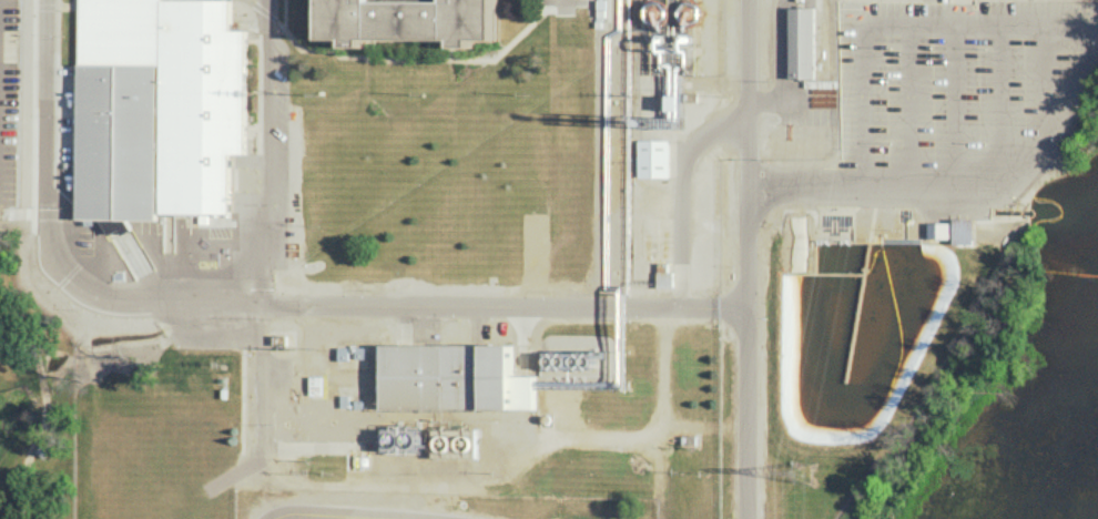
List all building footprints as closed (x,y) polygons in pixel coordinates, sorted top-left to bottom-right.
[(161,0),(231,0),(231,29),(246,29),(245,154),(230,154),(230,214),(157,214),(157,221),(77,220),(78,0),(161,0)] [(347,39),(347,47),(366,47),(366,39),(456,39),(455,47),(475,47),(475,39),(498,39),(498,0),(323,0),(323,39),(347,39)] [(789,78),(814,78),(813,7),(789,7),(789,78)] [(669,177),(670,140),(639,140),(638,176),(669,177)] [(975,243),(974,219),(954,219),(955,244),(975,243)] [(382,411),(536,413),(536,377),(514,377),(514,345),(382,344),(382,411)]
